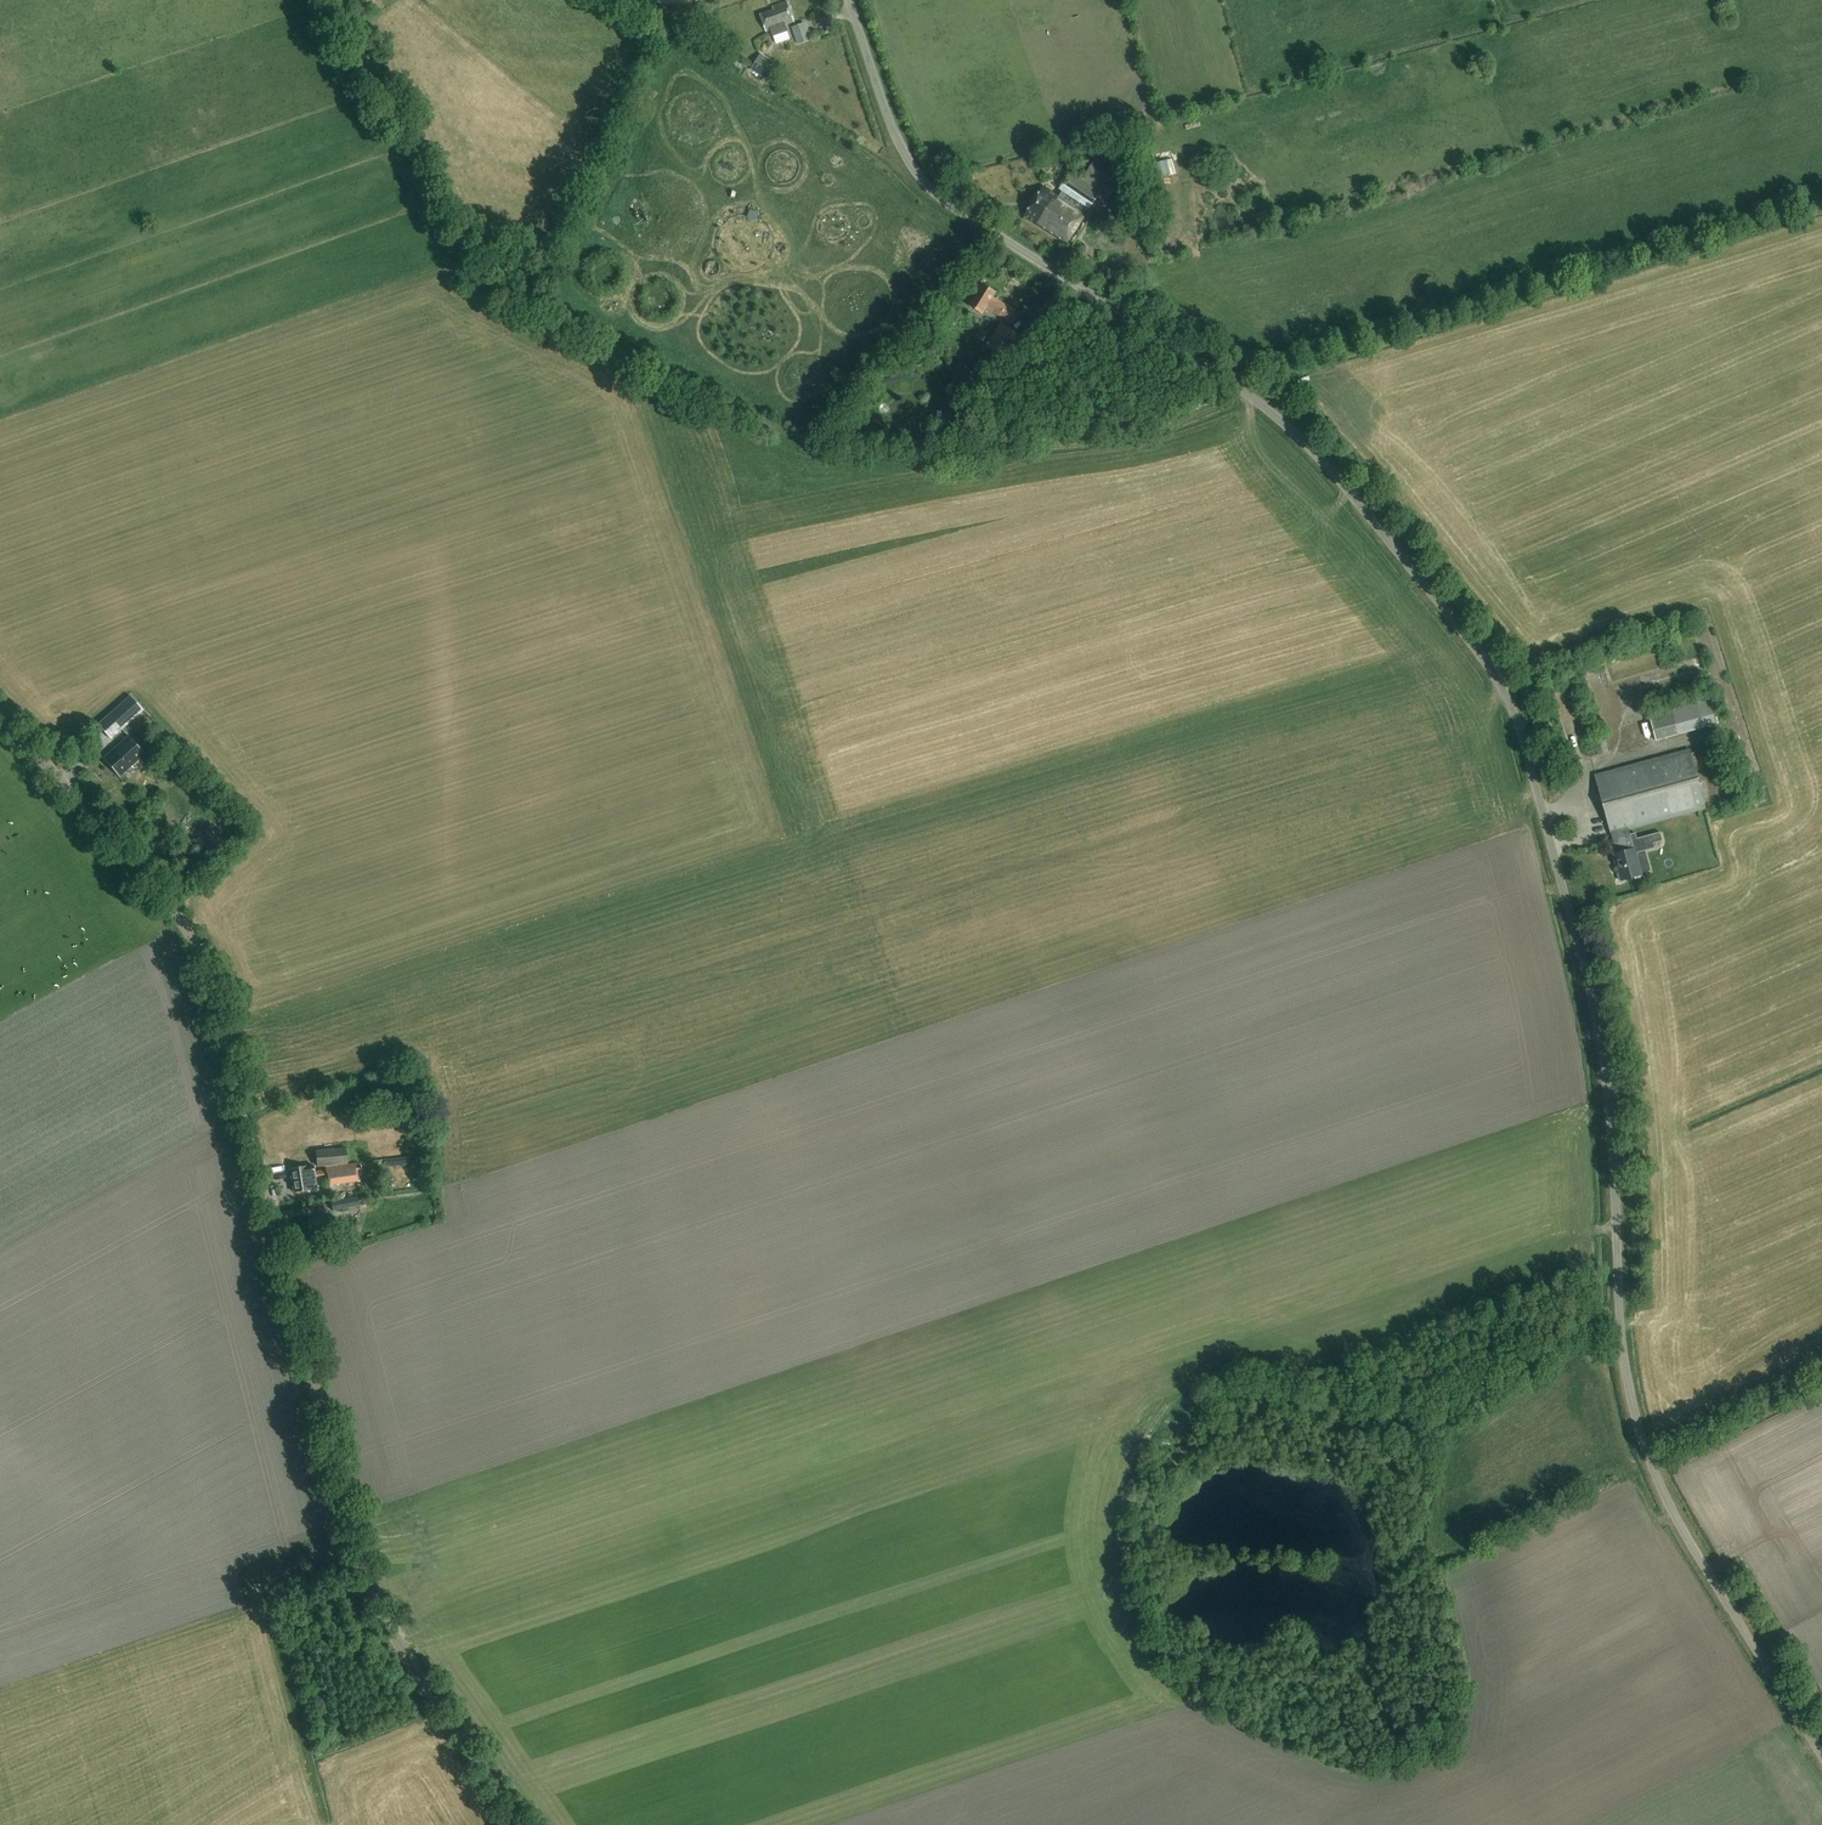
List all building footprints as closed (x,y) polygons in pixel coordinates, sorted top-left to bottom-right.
[(774,10),(760,15),(766,32),(767,32),(767,31),(770,30),(773,40),(782,37),(783,39),(792,36),(788,24),(795,22),(788,2),(773,7),(774,10)] [(798,44),(811,39),(805,23),(792,27),(798,44)] [(779,65),(761,54),(751,70),(769,81),(779,65)] [(1097,156),(1082,179),(1101,191),(1116,168),(1097,156)] [(1061,190),(1058,196),(1044,187),(1025,216),(1066,243),(1085,214),(1062,198),(1064,194),(1088,210),(1101,192),(1070,172),(1059,189),(1061,190)] [(982,315),(986,310),(988,308),(1013,324),(1020,314),(993,297),(997,292),(982,282),(976,291),(978,292),(969,307),(982,315)] [(1000,323),(987,346),(1005,356),(1018,333),(1000,323)] [(1715,690),(1653,713),(1664,741),(1725,718),(1715,690)] [(129,697),(109,714),(122,729),(142,711),(129,697)] [(1603,735),(1593,738),(1598,755),(1608,752),(1603,735)] [(129,737),(103,760),(119,777),(144,754),(129,737)] [(1641,875),(1635,853),(1654,848),(1653,843),(1662,841),(1660,833),(1637,839),(1635,833),(1629,835),(1628,830),(1705,810),(1689,750),(1595,775),(1610,834),(1612,834),(1615,847),(1617,847),(1618,853),(1613,854),(1621,881),(1641,875)] [(345,1148),(316,1151),(316,1152),(317,1166),(327,1165),(347,1163),(346,1148),(345,1148)] [(312,1164),(289,1169),(294,1192),(317,1187),(316,1178),(328,1176),(328,1183),(349,1181),(347,1163),(327,1165),(327,1170),(314,1172),(312,1164)] [(420,1168),(421,1186),(432,1185),(431,1167),(420,1168)] [(332,1209),(367,1203),(366,1195),(358,1197),(357,1195),(330,1200),(332,1209)]
